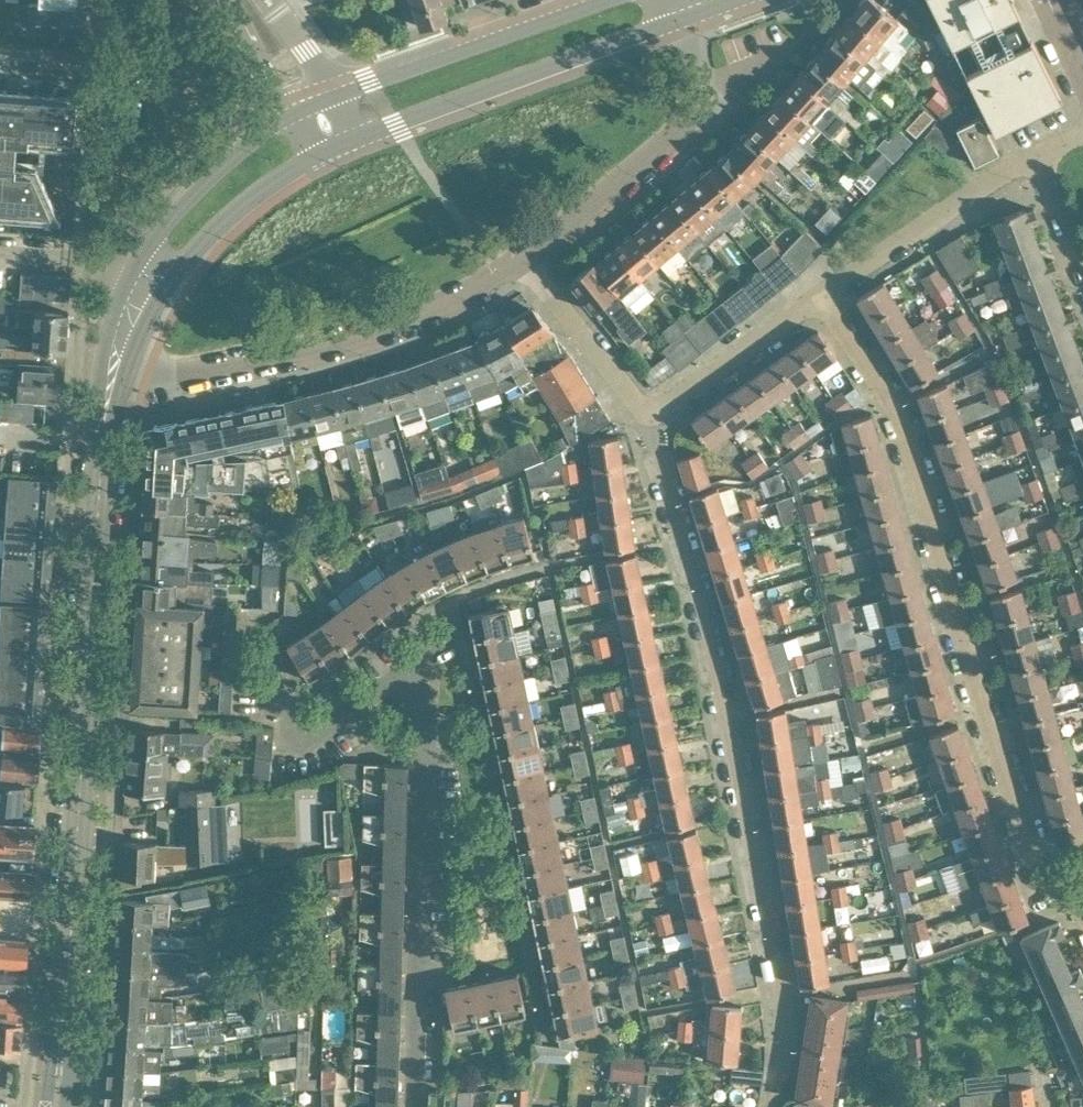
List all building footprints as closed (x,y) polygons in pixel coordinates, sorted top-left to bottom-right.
[(94,0),(39,0),(39,3),(39,4),(90,8),(92,9),(93,9),(94,0)] [(446,18),(441,2),(449,0),(411,0),(416,15),(420,27),(446,18)] [(875,0),(861,0),(859,3),(859,6),(850,16),(891,50),(892,48),(901,56),(907,49),(897,40),(908,28),(875,0)] [(902,11),(918,25),(929,11),(925,8),(916,0),(911,0),(902,11)] [(1030,37),(1030,38),(1029,37),(1028,38),(1018,19),(1020,19),(1020,18),(1021,17),(1012,0),(916,0),(925,8),(932,5),(971,84),(992,126),(996,133),(1061,100),(1062,100),(1030,37)] [(89,30),(90,8),(39,4),(39,3),(29,2),(27,26),(89,30)] [(891,50),(850,16),(849,17),(847,17),(843,21),(843,25),(834,34),(876,69),(877,68),(884,74),(890,68),(882,60),(891,50)] [(876,69),(834,34),(833,36),(831,36),(827,41),(827,44),(819,53),(817,55),(848,81),(850,77),(868,93),(874,86),(867,80),(876,69)] [(845,104),(856,93),(816,58),(813,60),(810,61),(807,65),(807,67),(797,78),(826,104),(829,102),(845,117),(856,127),(862,121),(845,104)] [(826,104),(797,78),(794,79),(789,84),(789,86),(782,95),(811,122),(812,120),(821,129),(829,136),(845,117),(829,102),(826,104)] [(17,143),(81,148),(86,94),(85,94),(0,88),(0,218),(62,223),(36,167),(15,165),(16,160),(37,162),(38,150),(16,148),(17,143)] [(935,110),(948,121),(965,100),(952,89),(935,110)] [(811,122),(782,95),(780,97),(777,97),(773,102),(773,104),(765,114),(794,140),(795,139),(812,154),(818,147),(811,140),(821,129),(812,120),(811,122)] [(925,112),(910,128),(917,135),(934,117),(928,112),(925,112)] [(794,140),(765,114),(764,115),(760,115),(756,120),(756,122),(748,132),(777,158),(778,157),(794,140)] [(997,154),(985,129),(979,116),(956,127),(975,165),(997,154)] [(954,141),(935,124),(924,135),(943,153),(954,141)] [(884,137),(876,146),(883,152),(892,162),(912,140),(898,128),(888,140),(884,137)] [(769,167),(777,158),(748,132),(747,133),(744,133),(739,138),(739,141),(730,152),(758,179),(760,176),(793,206),(799,200),(776,179),(779,176),(769,167)] [(758,179),(730,152),(728,154),(725,156),(723,155),(718,159),(718,162),(708,170),(734,200),(756,182),(758,179)] [(883,152),(865,170),(876,180),(892,162),(883,152)] [(817,181),(795,161),(789,168),(811,187),(817,181)] [(698,178),(689,185),(728,230),(748,214),(743,208),(735,199),(734,200),(708,170),(706,172),(703,171),(698,175),(698,178)] [(855,181),(866,191),(876,180),(865,170),(855,181)] [(679,194),(669,201),(708,246),(728,230),(689,185),(687,187),(684,186),(679,191),(679,194)] [(659,210),(650,217),(688,260),(690,262),(708,246),(669,201),(668,202),(665,202),(659,207),(659,210)] [(758,212),(750,202),(743,208),(748,214),(751,218),(758,212)] [(1037,242),(1030,224),(1038,221),(1033,208),(1025,211),(1024,209),(993,220),(1006,254),(1037,242)] [(688,260),(650,217),(649,219),(646,218),(641,223),(642,225),(632,233),(660,266),(669,276),(688,260)] [(799,274),(824,247),(805,229),(782,253),(781,254),(799,274)] [(623,242),(614,250),(642,282),(660,266),(632,233),(630,235),(628,235),(623,239),(623,242)] [(962,234),(949,242),(969,274),(981,266),(962,234)] [(969,274),(949,242),(937,249),(956,281),(957,281),(969,274)] [(1044,262),(1037,242),(1006,254),(1016,280),(1055,265),(1053,259),(1044,262)] [(648,289),(614,250),(612,251),(609,251),(604,255),(605,258),(594,266),(627,306),(629,305),(648,289)] [(799,274),(781,254),(763,269),(780,289),(799,274)] [(627,306),(594,266),(592,263),(569,282),(592,311),(602,304),(619,326),(617,327),(629,342),(647,328),(629,305),(627,306)] [(1025,305),(1056,293),(1049,274),(1058,271),(1055,265),(1016,280),(1016,282),(1006,285),(1009,293),(1006,294),(1012,309),(1025,305)] [(927,285),(942,275),(938,268),(922,278),(927,285)] [(780,289),(763,269),(742,285),(760,305),(780,289)] [(69,300),(71,276),(22,273),(20,297),(21,297),(33,298),(69,300)] [(933,295),(948,285),(942,275),(927,285),(933,295)] [(1003,277),(984,285),(986,291),(987,293),(1006,285),(1003,277)] [(898,303),(884,281),(857,297),(870,320),(898,303)] [(760,305),(742,285),(723,300),(741,320),(760,305)] [(987,293),(989,300),(1006,294),(1009,293),(1006,285),(987,293)] [(986,291),(971,298),(974,305),(989,300),(987,293),(986,291)] [(1074,315),(1072,310),(1064,313),(1056,293),(1025,305),(1034,331),(1074,315)] [(21,297),(20,297),(0,296),(0,311),(7,311),(19,312),(19,309),(21,297)] [(741,320),(723,300),(703,316),(721,336),(741,320)] [(884,343),(912,326),(898,303),(870,320),(884,343)] [(721,336),(703,316),(697,321),(684,306),(674,314),(687,329),(684,332),(701,352),(721,336)] [(569,352),(536,310),(530,308),(503,324),(524,362),(529,369),(537,364),(541,370),(569,352)] [(34,350),(66,352),(68,312),(19,309),(19,312),(17,324),(35,325),(34,334),(33,349),(34,350)] [(17,324),(19,312),(7,311),(6,324),(17,324)] [(954,330),(970,320),(965,312),(949,321),(954,330)] [(1075,344),(1068,325),(1077,322),(1074,315),(1034,331),(1044,356),(1075,344)] [(912,326),(884,343),(897,364),(925,347),(938,340),(925,318),(912,326)] [(976,329),(970,320),(954,330),(959,338),(976,329)] [(524,362),(503,324),(489,332),(485,331),(478,333),(477,338),(475,339),(476,341),(504,390),(520,381),(526,391),(537,385),(529,369),(524,362)] [(1028,341),(1022,327),(1013,330),(1019,345),(1028,341)] [(836,356),(820,333),(818,330),(796,346),(815,371),(836,356)] [(1019,345),(1013,330),(1003,334),(1009,349),(1019,345)] [(701,352),(684,332),(662,349),(679,370),(701,352)] [(33,349),(34,334),(0,333),(0,347),(16,348),(25,349),(33,349)] [(504,390),(476,341),(456,349),(469,385),(475,400),(491,395),(496,393),(504,390)] [(1082,364),(1075,344),(1044,356),(1053,381),(1082,370),(1082,364)] [(815,371),(796,346),(775,361),(794,386),(815,371)] [(56,379),(64,380),(66,352),(34,350),(33,349),(25,349),(16,348),(0,347),(0,362),(21,363),(19,397),(55,399),(56,379)] [(939,371),(925,347),(897,364),(911,388),(939,371)] [(469,385),(456,349),(431,357),(450,409),(475,400),(469,385)] [(610,419),(573,356),(569,352),(541,370),(537,364),(529,369),(537,385),(539,385),(567,433),(564,435),(569,444),(610,419)] [(450,409),(431,357),(409,365),(427,417),(450,409)] [(772,401),(794,386),(775,361),(754,376),(772,401)] [(427,417),(409,365),(398,369),(382,374),(380,375),(390,412),(397,410),(402,426),(419,421),(427,417)] [(658,365),(645,375),(654,386),(668,376),(658,365)] [(1053,381),(1063,407),(1082,400),(1082,370),(1053,381)] [(380,375),(356,381),(366,419),(371,435),(380,433),(395,428),(390,412),(380,375)] [(772,401),(754,376),(733,391),(751,416),(772,401)] [(1047,392),(1042,377),(1032,381),(1038,396),(1047,392)] [(1006,389),(1003,380),(984,387),(988,396),(1006,389)] [(366,419),(356,381),(332,388),(351,463),(352,462),(354,468),(362,465),(356,439),(371,436),(371,435),(366,419)] [(1038,396),(1032,381),(1022,385),(1028,399),(1038,396)] [(957,407),(948,383),(918,393),(927,418),(957,407)] [(332,388),(308,394),(320,441),(322,449),(338,445),(344,468),(352,466),(351,463),(332,388)] [(1010,399),(1006,389),(988,396),(992,406),(1010,399)] [(751,416),(733,391),(712,406),(731,431),(751,416)] [(853,406),(842,391),(833,397),(845,413),(853,406)] [(308,394),(282,401),(290,439),(291,438),(295,454),(302,453),(305,452),(304,445),(320,441),(308,394)] [(845,413),(833,397),(826,402),(837,418),(845,413)] [(1082,428),(1082,400),(1063,407),(1069,421),(1059,425),(1060,428),(1033,439),(1036,447),(1044,443),(1064,436),(1064,435),(1072,432),(1082,428)] [(282,401),(253,407),(266,464),(291,458),(290,451),(292,450),(290,439),(282,401)] [(731,431),(712,406),(692,421),(710,446),(731,431)] [(253,407),(217,414),(227,462),(245,463),(245,468),(266,464),(253,407)] [(966,432),(957,407),(927,418),(936,443),(966,432)] [(217,414),(187,421),(195,461),(212,462),(227,462),(217,414)] [(877,438),(871,414),(842,422),(848,446),(877,438)] [(1024,438),(1015,414),(1001,419),(1006,433),(1002,435),(1006,444),(1024,438)] [(812,436),(801,420),(791,427),(803,442),(812,436)] [(195,461),(187,421),(172,424),(152,428),(147,433),(147,437),(146,449),(146,457),(195,461)] [(803,442),(791,427),(784,433),(795,448),(803,442)] [(1072,432),(1064,435),(1064,436),(1067,442),(1074,461),(1082,458),(1082,428),(1072,432)] [(974,455),(966,432),(936,443),(944,466),(974,455)] [(383,446),(380,433),(371,435),(371,436),(374,448),(383,446)] [(496,456),(502,471),(502,473),(543,457),(532,436),(494,452),(496,456)] [(622,465),(618,436),(591,440),(595,468),(622,465)] [(1067,442),(1064,436),(1044,443),(1047,450),(1057,446),(1067,442)] [(885,464),(877,438),(848,446),(849,448),(839,450),(845,474),(854,472),(855,473),(885,464)] [(1009,454),(1027,447),(1024,438),(1006,444),(1009,454)] [(564,439),(558,442),(563,451),(569,448),(564,439)] [(770,466),(758,450),(750,457),(761,472),(770,466)] [(710,482),(701,451),(678,459),(687,489),(710,482)] [(791,470),(807,459),(802,451),(786,462),(791,470)] [(295,454),(293,455),(296,467),(304,466),(302,453),(295,454)] [(983,480),(974,455),(944,466),(953,490),(983,480)] [(502,471),(496,456),(473,466),(479,481),(502,471)] [(195,461),(146,457),(145,472),(194,476),(195,461)] [(761,472),(750,457),(742,462),(753,478),(761,472)] [(305,531),(295,480),(291,458),(266,464),(245,468),(245,463),(227,462),(212,462),(195,461),(194,476),(145,472),(144,488),(194,492),(195,491),(211,492),(211,486),(275,490),(275,494),(285,492),(286,535),(291,534),(305,531)] [(1082,458),(1074,461),(1080,479),(1082,486),(1082,458)] [(797,479),(813,467),(807,459),(791,470),(797,479)] [(576,461),(553,465),(554,474),(578,471),(576,461)] [(891,488),(885,464),(855,473),(861,497),(891,488)] [(626,492),(622,465),(595,468),(599,496),(626,492)] [(455,490),(450,476),(446,466),(417,475),(423,499),(455,490)] [(479,481),(473,466),(450,476),(455,490),(479,481)] [(579,480),(578,471),(554,474),(540,478),(541,485),(579,480)] [(998,475),(983,480),(953,490),(961,515),(991,504),(1006,498),(998,475)] [(57,490),(58,479),(9,476),(8,496),(50,499),(50,494),(52,494),(57,490)] [(1041,486),(1038,477),(1020,483),(1023,492),(1041,486)] [(1080,479),(1060,486),(1063,494),(1082,486),(1080,479)] [(417,499),(412,483),(384,491),(389,508),(417,499)] [(504,497),(499,485),(498,484),(487,489),(493,502),(504,497)] [(1045,496),(1041,486),(1023,492),(1027,502),(1045,496)] [(1063,494),(1066,501),(1082,494),(1082,486),(1063,494)] [(744,509),(758,505),(755,495),(741,499),(741,498),(723,503),(718,487),(689,496),(698,524),(728,514),(744,509)] [(194,501),(194,492),(144,488),(143,509),(214,514),(214,512),(214,502),(194,501)] [(898,513),(891,488),(861,497),(868,522),(898,513)] [(493,502),(487,489),(476,493),(481,507),(493,502)] [(630,518),(626,492),(599,496),(601,510),(582,513),(583,515),(553,520),(554,528),(570,526),(570,527),(586,525),(603,523),(630,518)] [(56,509),(56,499),(50,499),(8,496),(7,516),(48,519),(49,518),(49,514),(50,514),(56,509)] [(825,508),(822,498),(803,502),(806,512),(825,508)] [(454,517),(450,505),(450,503),(438,506),(442,520),(454,517)] [(1000,528),(991,504),(961,515),(970,539),(1000,528)] [(360,505),(351,507),(353,517),(362,514),(360,505)] [(744,509),(747,517),(760,513),(758,505),(744,509)] [(442,520),(438,506),(426,510),(430,524),(442,520)] [(831,533),(825,508),(806,512),(812,538),(830,533),(831,533)] [(219,526),(220,515),(220,513),(214,512),(214,514),(143,509),(142,529),(186,532),(186,523),(219,526)] [(510,562),(498,522),(494,510),(470,518),(474,530),(488,569),(510,562)] [(905,538),(898,513),(868,522),(875,546),(905,538)] [(736,540),(728,514),(698,524),(706,550),(736,540)] [(269,515),(267,536),(282,536),(284,515),(269,515)] [(534,555),(523,515),(498,522),(510,562),(534,555)] [(54,528),(55,519),(55,518),(49,518),(48,519),(7,516),(5,536),(47,538),(47,534),(49,534),(54,528)] [(401,532),(397,519),(397,518),(386,521),(389,535),(401,532)] [(634,546),(630,518),(603,523),(607,550),(634,546)] [(389,535),(386,521),(374,525),(378,539),(389,535)] [(587,534),(586,525),(570,527),(572,536),(587,534)] [(1040,540),(1058,534),(1055,525),(1037,531),(1040,540)] [(1009,552),(1000,528),(970,539),(978,563),(1009,552)] [(217,553),(218,541),(191,538),(191,532),(186,532),(142,529),(140,558),(194,561),(195,552),(217,553)] [(488,569),(474,530),(451,539),(467,577),(488,569)] [(345,546),(342,533),(341,532),(330,535),(333,549),(345,546)] [(1061,543),(1058,534),(1040,540),(1043,550),(1061,543)] [(333,549),(330,535),(318,537),(302,541),(312,555),(321,552),(333,549)] [(53,548),(54,539),(54,538),(47,538),(5,536),(4,556),(45,558),(46,558),(46,554),(47,554),(53,548)] [(281,561),(282,536),(267,536),(264,536),(264,561),(281,561)] [(912,563),(905,538),(875,546),(882,571),(912,563)] [(467,577),(451,539),(428,550),(447,587),(467,577)] [(736,540),(706,550),(714,576),(743,566),(736,540)] [(1082,545),(1082,544),(1072,548),(1075,556),(1082,553),(1082,545)] [(836,557),(834,548),(816,552),(818,562),(836,557)] [(447,587),(428,550),(406,561),(427,597),(447,587)] [(1018,577),(1009,552),(978,563),(988,588),(1018,577)] [(301,566),(302,554),(287,553),(287,565),(301,566)] [(641,581),(635,553),(609,559),(615,587),(641,581)] [(46,573),(52,568),(52,558),(46,558),(45,558),(4,556),(3,576),(44,578),(44,577),(44,573),(46,573)] [(839,567),(836,557),(818,562),(821,572),(839,567)] [(194,569),(194,561),(140,558),(139,579),(176,581),(206,582),(215,583),(215,570),(194,569)] [(279,583),(281,561),(264,561),(263,582),(279,583)] [(427,597),(406,561),(385,574),(407,609),(427,597)] [(919,587),(912,563),(882,571),(889,596),(919,587)] [(407,609),(385,574),(377,564),(356,578),(388,622),(407,609)] [(300,578),(301,566),(287,565),(286,577),(300,578)] [(743,566),(714,576),(721,601),(751,592),(743,566)] [(50,589),(51,579),(51,578),(44,577),(44,578),(3,576),(1,596),(50,599),(50,598),(43,597),(43,594),(45,594),(50,589)] [(388,622),(356,578),(337,592),(345,603),(344,604),(371,636),(388,622)] [(205,594),(206,582),(176,581),(139,579),(137,601),(189,604),(189,594),(205,594)] [(598,591),(596,581),(581,584),(583,594),(598,591)] [(647,609),(641,581),(615,587),(621,614),(647,609)] [(277,608),(279,583),(263,582),(261,607),(277,608)] [(926,612),(919,587),(889,596),(896,620),(926,612)] [(1028,614),(1021,588),(990,596),(997,622),(1028,614)] [(298,613),(287,590),(285,590),(284,612),(298,613)] [(1079,600),(1077,590),(1058,595),(1061,605),(1079,600)] [(599,600),(598,591),(583,594),(584,602),(599,600)] [(759,619),(751,592),(721,601),(730,628),(759,619)] [(849,607),(847,597),(828,602),(831,612),(849,607)] [(790,609),(787,600),(773,604),(775,614),(790,609)] [(1082,609),(1079,600),(1061,605),(1063,614),(1082,609)] [(204,605),(189,604),(137,601),(136,627),(202,631),(204,605)] [(44,610),(42,610),(43,606),(49,606),(50,605),(1,602),(0,619),(0,622),(41,624),(41,625),(48,626),(49,616),(44,610)] [(513,629),(508,605),(505,606),(504,603),(497,604),(497,607),(468,614),(473,638),(513,629)] [(371,636),(344,604),(326,618),(351,651),(371,636)] [(237,616),(238,608),(226,607),(225,616),(237,616)] [(851,617),(849,607),(831,612),(833,622),(851,617)] [(557,620),(555,608),(540,611),(543,623),(557,620)] [(653,635),(647,609),(621,614),(626,641),(653,635)] [(793,618),(790,609),(775,614),(778,623),(793,618)] [(933,636),(926,612),(896,620),(903,645),(933,636)] [(1035,639),(1028,614),(997,622),(1004,647),(1035,639)] [(237,625),(237,616),(225,616),(225,624),(237,625)] [(351,651),(326,618),(308,631),(330,666),(351,651)] [(767,645),(759,619),(730,628),(738,654),(767,645)] [(562,644),(560,632),(557,620),(543,623),(548,646),(562,644)] [(43,630),(41,630),(41,625),(41,624),(0,622),(0,642),(40,644),(40,645),(47,646),(47,636),(43,630)] [(236,634),(237,625),(225,624),(224,633),(236,634)] [(200,657),(202,631),(136,627),(134,653),(200,657)] [(518,653),(513,629),(473,638),(478,661),(518,653)] [(330,666),(308,631),(286,644),(302,669),(299,671),(303,678),(306,676),(308,679),(330,666)] [(235,642),(236,634),(224,633),(223,641),(235,642)] [(609,645),(607,635),(592,638),(594,648),(609,645)] [(659,661),(653,635),(626,641),(632,668),(659,661)] [(940,661),(933,636),(903,645),(910,669),(940,661)] [(1042,663),(1035,639),(1004,647),(1011,672),(1042,663)] [(235,651),(235,642),(223,641),(223,650),(235,651)] [(1071,644),(1074,654),(1082,652),(1082,641),(1071,644)] [(41,650),(39,650),(40,645),(40,644),(0,642),(0,662),(38,664),(38,665),(45,666),(46,656),(41,650)] [(611,653),(609,645),(594,648),(596,656),(611,653)] [(775,671),(767,645),(738,654),(746,680),(775,671)] [(862,656),(860,647),(841,651),(843,661),(862,656)] [(234,660),(235,651),(223,650),(222,659),(234,660)] [(806,662),(803,652),(788,657),(792,667),(806,662)] [(842,684),(834,652),(815,658),(822,688),(842,684)] [(1074,654),(1076,664),(1082,662),(1082,652),(1074,654)] [(199,683),(200,657),(134,653),(133,679),(199,683)] [(523,676),(518,653),(478,661),(483,685),(523,676)] [(567,667),(565,655),(550,658),(553,670),(567,667)] [(864,666),(862,656),(843,661),(846,671),(864,666)] [(234,668),(234,660),(222,659),(222,667),(234,668)] [(665,689),(659,661),(632,668),(635,680),(616,684),(617,689),(604,691),(606,701),(665,689)] [(947,686),(940,661),(910,669),(917,694),(947,686)] [(45,676),(40,669),(38,669),(38,665),(38,664),(0,662),(0,682),(37,684),(37,685),(44,686),(45,676)] [(1048,688),(1042,663),(1011,672),(1017,697),(1048,688)] [(788,666),(775,671),(746,680),(754,707),(798,693),(788,666)] [(233,677),(234,668),(222,667),(221,676),(233,677)] [(570,679),(567,667),(553,670),(555,682),(570,679)] [(233,685),(233,677),(221,676),(221,685),(233,685)] [(528,699),(523,676),(483,685),(488,708),(528,699)] [(197,709),(199,683),(133,679),(131,705),(197,709)] [(39,689),(37,689),(37,685),(37,684),(0,682),(0,702),(36,704),(36,705),(43,706),(44,695),(39,689)] [(232,694),(233,685),(221,685),(220,693),(232,694)] [(954,712),(947,686),(917,694),(906,697),(913,723),(924,720),(924,721),(954,712)] [(1055,713),(1048,688),(1017,697),(1024,722),(1055,713)] [(670,715),(665,689),(606,701),(608,710),(608,712),(639,705),(643,721),(670,715)] [(232,703),(232,694),(220,693),(220,702),(232,703)] [(874,706),(871,696),(853,701),(855,711),(874,706)] [(533,723),(528,699),(488,708),(493,731),(533,723)] [(577,713),(574,701),(560,704),(563,716),(577,713)] [(38,710),(35,710),(36,705),(36,704),(0,702),(0,721),(5,723),(41,727),(42,715),(38,710)] [(231,711),(232,703),(220,702),(219,711),(231,711)] [(877,716),(874,706),(855,711),(862,738),(873,735),(868,718),(877,716)] [(808,734),(806,724),(808,724),(807,719),(788,722),(786,709),(756,714),(761,742),(791,737),(808,734)] [(579,725),(577,713),(563,716),(565,728),(579,725)] [(1062,738),(1055,713),(1024,722),(1031,747),(1062,738)] [(676,742),(670,715),(643,721),(648,748),(676,742)] [(271,758),(273,727),(273,721),(265,720),(264,726),(257,725),(255,757),(271,758)] [(41,727),(5,723),(0,721),(0,735),(4,736),(3,747),(40,751),(41,727)] [(808,734),(822,732),(821,722),(808,724),(806,724),(808,734)] [(538,746),(533,723),(493,731),(498,755),(538,746)] [(967,749),(958,725),(929,735),(937,759),(967,749)] [(181,741),(181,732),(128,729),(127,749),(168,751),(168,753),(200,754),(200,743),(181,741)] [(824,741),(822,732),(808,734),(809,743),(824,741)] [(793,749),(791,737),(761,742),(765,768),(796,763),(793,749)] [(1069,763),(1062,738),(1031,747),(1038,772),(1069,763)] [(632,751),(630,742),(616,745),(618,754),(632,751)] [(682,768),(676,742),(648,748),(639,749),(645,776),(655,775),(655,774),(682,768)] [(543,770),(538,746),(498,755),(503,778),(543,770)] [(587,760),(584,748),(570,751),(573,763),(587,760)] [(167,761),(168,753),(168,751),(127,749),(125,791),(165,793),(166,776),(171,777),(172,762),(167,761)] [(975,774),(967,749),(937,759),(946,784),(975,774)] [(39,755),(3,751),(0,750),(0,765),(3,765),(1,778),(38,782),(39,755)] [(634,760),(632,751),(618,754),(620,763),(634,760)] [(862,763),(860,753),(842,756),(843,766),(862,763)] [(589,772),(587,760),(573,763),(575,775),(589,772)] [(406,814),(407,763),(364,762),(344,761),(341,762),(343,775),(363,776),(363,788),(364,788),(385,794),(384,812),(384,813),(406,814)] [(817,788),(816,778),(815,773),(797,776),(796,763),(765,768),(769,796),(817,788)] [(1075,788),(1069,763),(1038,772),(1044,796),(1075,788)] [(891,776),(889,767),(871,771),(873,780),(891,776)] [(614,802),(610,785),(600,787),(606,814),(629,808),(643,805),(644,806),(662,802),(661,801),(688,795),(682,768),(655,774),(655,775),(656,781),(657,788),(640,791),(641,796),(614,802)] [(548,793),(543,770),(503,778),(508,801),(548,793)] [(984,798),(975,774),(946,784),(947,786),(936,790),(942,811),(954,807),(984,798)] [(816,778),(817,788),(831,786),(830,776),(816,778)] [(894,786),(891,776),(873,780),(875,790),(894,786)] [(831,786),(817,788),(819,797),(832,795),(840,794),(841,799),(859,796),(858,791),(868,789),(866,781),(857,782),(857,781),(831,785),(831,786)] [(24,785),(0,783),(0,811),(23,812),(24,785)] [(804,818),(802,805),(819,803),(819,797),(817,788),(769,796),(774,823),(804,818)] [(1082,812),(1075,788),(1044,796),(1051,821),(1082,812)] [(216,799),(216,789),(180,791),(181,805),(185,805),(216,799)] [(553,816),(548,793),(508,801),(512,825),(553,816)] [(597,807),(594,795),(580,798),(582,810),(597,807)] [(694,822),(688,795),(661,801),(662,802),(667,828),(694,822)] [(992,822),(984,798),(954,807),(963,832),(992,822)] [(223,875),(220,804),(216,803),(216,799),(185,805),(188,861),(189,861),(190,880),(223,875)] [(646,814),(644,806),(643,805),(629,808),(631,817),(646,814)] [(599,819),(597,807),(582,810),(585,822),(599,819)] [(404,863),(406,814),(384,813),(384,812),(362,812),(361,838),(363,838),(383,844),(383,862),(383,863),(404,863)] [(1082,812),(1051,821),(1058,846),(1082,839),(1082,815),(1082,812)] [(331,814),(331,850),(351,850),(350,813),(331,814)] [(558,839),(553,816),(512,825),(517,848),(558,839)] [(873,818),(843,816),(842,831),(872,833),(873,818)] [(904,827),(901,817),(883,821),(885,831),(904,827)] [(809,844),(804,818),(774,823),(778,849),(809,844)] [(1001,846),(992,822),(963,832),(972,856),(1001,846)] [(234,840),(233,823),(223,823),(224,840),(234,840)] [(35,826),(0,824),(0,856),(33,858),(35,826)] [(910,852),(904,827),(885,831),(891,856),(910,852)] [(703,857),(696,829),(668,836),(675,864),(703,857)] [(839,839),(838,830),(824,832),(823,833),(825,842),(839,839)] [(856,847),(854,837),(851,838),(839,839),(825,842),(826,852),(856,847)] [(563,863),(558,839),(517,848),(522,871),(563,863)] [(155,879),(156,859),(168,859),(168,845),(121,842),(119,877),(155,879)] [(607,853),(604,842),(590,845),(592,857),(607,853)] [(782,877),(813,872),(809,844),(778,849),(782,877)] [(1009,870),(1001,846),(972,856),(980,880),(1009,870)] [(916,877),(910,852),(891,856),(897,881),(916,877)] [(609,865),(607,853),(592,857),(595,868),(609,865)] [(352,876),(351,854),(326,855),(328,877),(352,876)] [(709,883),(703,857),(675,864),(681,890),(709,883)] [(658,868),(656,859),(641,862),(644,871),(658,868)] [(403,913),(404,863),(383,863),(383,862),(361,861),(360,888),(361,888),(382,894),(381,912),(403,913)] [(568,886),(563,863),(522,871),(527,895),(568,886)] [(661,877),(658,868),(644,871),(646,880),(661,877)] [(32,872),(0,870),(0,897),(30,899),(32,872)] [(1018,895),(1009,870),(980,880),(989,905),(1018,895)] [(835,896),(833,886),(833,882),(815,885),(813,872),(782,877),(786,904),(818,899),(835,896)] [(918,887),(916,877),(897,881),(900,891),(918,887)] [(716,910),(709,883),(681,890),(688,917),(716,910)] [(833,886),(835,896),(848,894),(847,884),(833,886)] [(573,910),(568,886),(527,895),(532,918),(573,910)] [(602,903),(616,900),(614,888),(600,891),(602,903)] [(848,894),(835,896),(836,906),(850,903),(848,894)] [(1027,919),(1018,895),(989,905),(989,906),(971,912),(975,922),(993,916),(998,930),(1027,919)] [(118,898),(116,921),(153,924),(155,901),(118,898)] [(822,926),(818,899),(786,904),(791,931),(822,926)] [(616,900),(602,903),(590,906),(593,920),(606,918),(605,915),(619,912),(616,900)] [(299,903),(287,903),(287,923),(299,922),(299,903)] [(578,933),(573,910),(532,918),(537,942),(578,933)] [(722,937),(716,910),(688,917),(694,944),(722,937)] [(402,963),(403,913),(381,912),(359,911),(359,938),(360,938),(360,937),(380,944),(380,962),(402,963)] [(672,921),(669,912),(655,915),(657,925),(672,921)] [(928,926),(926,917),(908,921),(910,930),(928,926)] [(153,934),(153,924),(116,921),(115,944),(152,946),(179,947),(186,946),(205,944),(204,933),(180,936),(153,934)] [(674,930),(672,921),(657,925),(659,934),(674,930)] [(1067,964),(1055,938),(1064,934),(1059,922),(1049,926),(1049,925),(1023,937),(1040,976),(1067,964)] [(826,953),(822,926),(791,931),(795,958),(825,953),(826,953)] [(930,937),(928,926),(910,930),(912,941),(930,937)] [(299,930),(283,932),(285,953),(300,950),(299,930)] [(1016,938),(1013,931),(1003,935),(1006,943),(1016,938)] [(583,956),(578,933),(537,942),(542,965),(583,956)] [(626,947),(624,935),(610,938),(612,950),(626,947)] [(670,978),(729,964),(722,937),(694,944),(697,956),(680,960),(682,965),(668,968),(668,969),(640,976),(642,985),(653,982),(652,982),(670,978)] [(28,940),(0,938),(0,966),(26,968),(28,940)] [(841,940),(842,950),(856,948),(855,938),(841,940)] [(115,944),(113,971),(168,974),(168,973),(180,973),(187,973),(188,953),(169,951),(152,950),(152,946),(115,944)] [(629,959),(626,947),(612,950),(615,962),(629,959)] [(857,958),(856,948),(842,950),(843,960),(857,958)] [(830,981),(825,953),(795,958),(799,985),(830,981)] [(588,980),(583,956),(542,965),(547,988),(588,980)] [(264,963),(267,983),(299,979),(299,957),(264,963)] [(400,1013),(402,963),(380,962),(358,961),(357,988),(358,988),(359,987),(379,993),(378,1011),(378,1012),(400,1013)] [(736,990),(729,964),(670,978),(672,987),(686,983),(687,988),(704,984),(707,997),(736,990)] [(1076,984),(1082,981),(1082,976),(1079,967),(1070,971),(1067,964),(1040,976),(1057,1016),(1082,1005),(1082,1001),(1076,984)] [(26,968),(0,966),(0,989),(24,991),(26,968)] [(199,983),(198,972),(187,973),(180,973),(168,973),(168,974),(113,971),(112,993),(149,995),(161,996),(162,984),(181,985),(199,983)] [(525,1013),(516,973),(492,978),(501,1019),(525,1013)] [(501,1019),(492,978),(469,983),(477,1024),(501,1019)] [(299,1005),(299,979),(261,985),(265,1010),(299,1005)] [(593,1003),(588,980),(547,988),(552,1011),(593,1003)] [(916,990),(914,981),(914,980),(857,989),(859,999),(916,990)] [(636,994),(634,982),(619,985),(622,997),(636,994)] [(657,1007),(653,982),(642,985),(648,1009),(657,1007)] [(477,1024),(469,983),(444,988),(445,992),(442,992),(444,1000),(447,999),(453,1029),(477,1024)] [(149,1000),(149,995),(112,993),(110,1019),(172,1023),(172,1001),(149,1000)] [(24,996),(0,994),(0,1017),(22,1019),(24,996)] [(639,1006),(636,994),(622,997),(624,1009),(639,1006)] [(842,1027),(847,1001),(847,1000),(811,994),(807,1022),(842,1027)] [(598,1027),(593,1003),(552,1011),(557,1036),(587,1030),(587,1033),(595,1031),(594,1028),(598,1027)] [(739,1035),(741,1006),(713,1004),(713,1006),(708,1006),(707,1019),(692,1018),(692,1020),(679,1019),(678,1030),(693,1032),(693,1030),(703,1031),(703,1032),(739,1035)] [(299,1027),(299,1005),(265,1010),(265,1014),(272,1014),(273,1020),(237,1026),(239,1036),(299,1027)] [(1057,1016),(1075,1055),(1082,1052),(1082,1005),(1057,1016)] [(399,1062),(400,1013),(378,1012),(378,1011),(356,1011),(356,1037),(357,1037),(377,1043),(377,1061),(377,1062),(399,1062)] [(663,1033),(659,1013),(649,1015),(653,1036),(663,1033)] [(172,1040),(172,1023),(110,1019),(109,1042),(146,1044),(159,1045),(159,1040),(172,1040)] [(1004,1052),(1027,1043),(1018,1021),(995,1031),(1004,1052)] [(20,1049),(22,1023),(0,1022),(0,1048),(20,1049)] [(838,1053),(842,1027),(807,1022),(803,1048),(838,1053)] [(309,1077),(311,1029),(298,1028),(296,1088),(317,1088),(317,1077),(309,1077)] [(632,1029),(628,1036),(630,1046),(635,1052),(644,1050),(646,1046),(644,1032),(639,1028),(632,1029)] [(692,1039),(693,1032),(678,1030),(678,1039),(692,1039)] [(288,1032),(260,1036),(262,1052),(290,1048),(288,1032)] [(736,1062),(739,1035),(703,1032),(703,1043),(709,1044),(707,1060),(736,1062)] [(922,1054),(920,1036),(908,1037),(909,1055),(922,1054)] [(145,1049),(146,1044),(109,1042),(107,1070),(144,1072),(160,1073),(162,1050),(145,1049)] [(197,1046),(165,1047),(165,1056),(197,1055),(197,1046)] [(835,1079),(838,1053),(803,1048),(799,1073),(835,1079)] [(1075,1055),(1082,1073),(1082,1052),(1075,1055)] [(610,1079),(644,1082),(646,1057),(612,1053),(610,1079)] [(269,1058),(271,1080),(295,1077),(295,1065),(297,1065),(297,1055),(269,1058)] [(650,1070),(688,1073),(689,1062),(651,1059),(650,1070)] [(399,1062),(377,1062),(377,1061),(355,1061),(354,1087),(356,1087),(376,1093),(376,1106),(397,1106),(399,1062)] [(762,1083),(764,1068),(732,1065),(730,1080),(762,1083)] [(491,1080),(487,1067),(476,1069),(479,1083),(491,1080)] [(335,1088),(335,1085),(333,1085),(333,1083),(331,1083),(330,1068),(323,1068),(323,1106),(335,1106),(335,1088)] [(1032,1084),(1031,1069),(1009,1072),(1010,1087),(1010,1089),(1033,1086),(1033,1084),(1032,1084)] [(160,1083),(144,1082),(144,1072),(107,1070),(105,1092),(143,1094),(159,1095),(160,1083)] [(513,1087),(514,1072),(503,1072),(502,1086),(513,1087)] [(529,1087),(530,1073),(514,1072),(513,1087),(514,1087),(514,1088),(529,1087)] [(830,1105),(835,1079),(799,1073),(795,1099),(830,1105)] [(268,1087),(269,1099),(279,1098),(281,1106),(295,1106),(293,1085),(268,1087)] [(932,1096),(932,1085),(921,1086),(922,1099),(933,1097),(933,1096),(932,1096)] [(1033,1086),(1010,1089),(1012,1106),(1036,1106),(1033,1086)] [(529,1087),(514,1088),(513,1106),(528,1106),(529,1087)] [(445,1090),(429,1091),(428,1106),(445,1106),(445,1090)] [(471,1090),(459,1090),(458,1103),(458,1106),(471,1106),(471,1090)] [(143,1094),(105,1092),(104,1106),(164,1106),(164,1100),(142,1099),(143,1094)] [(988,1092),(973,1094),(974,1106),(989,1106),(988,1092)] [(1071,1097),(1072,1106),(1082,1106),(1082,1096),(1071,1097)] [(922,1099),(904,1100),(904,1106),(934,1106),(933,1097),(922,1099)] [(608,1099),(593,1099),(593,1106),(607,1106),(608,1099)]
